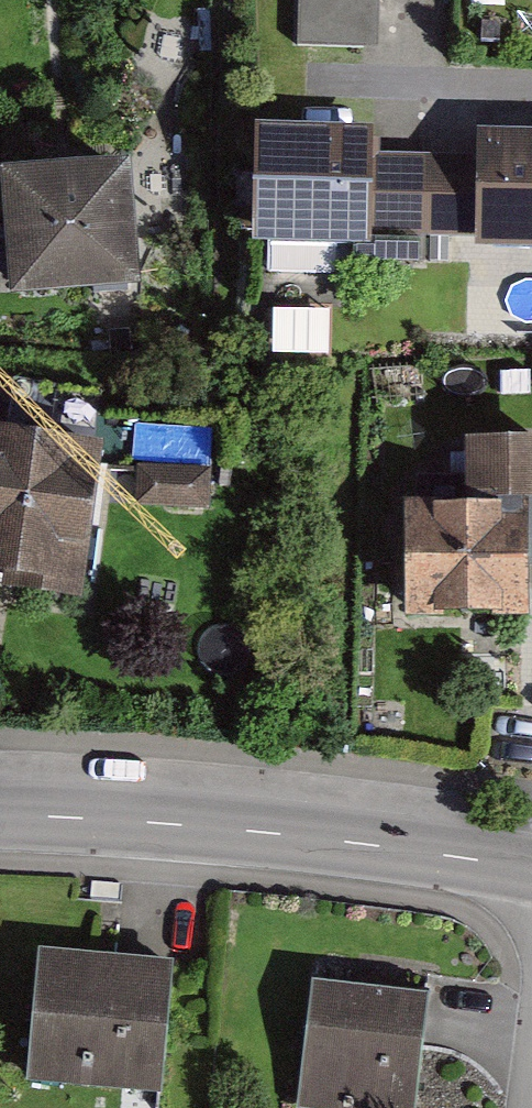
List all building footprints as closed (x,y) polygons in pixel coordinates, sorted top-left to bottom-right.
[(344,5),(427,8),(428,0),(344,0),(344,5)] [(308,166),(306,284),(531,289),(531,171),(308,166)] [(155,167),(33,177),(43,292),(166,282),(155,167)] [(282,295),(277,337),(333,343),(337,302),(282,295)] [(19,444),(0,528),(0,586),(119,613),(151,473),(19,444)] [(412,517),(413,616),(520,615),(520,570),(531,570),(531,453),(469,454),(470,517),(412,517)] [(181,961),(35,949),(24,1079),(170,1092),(181,961)] [(322,981),(308,1107),(426,1107),(439,994),(322,981)]
